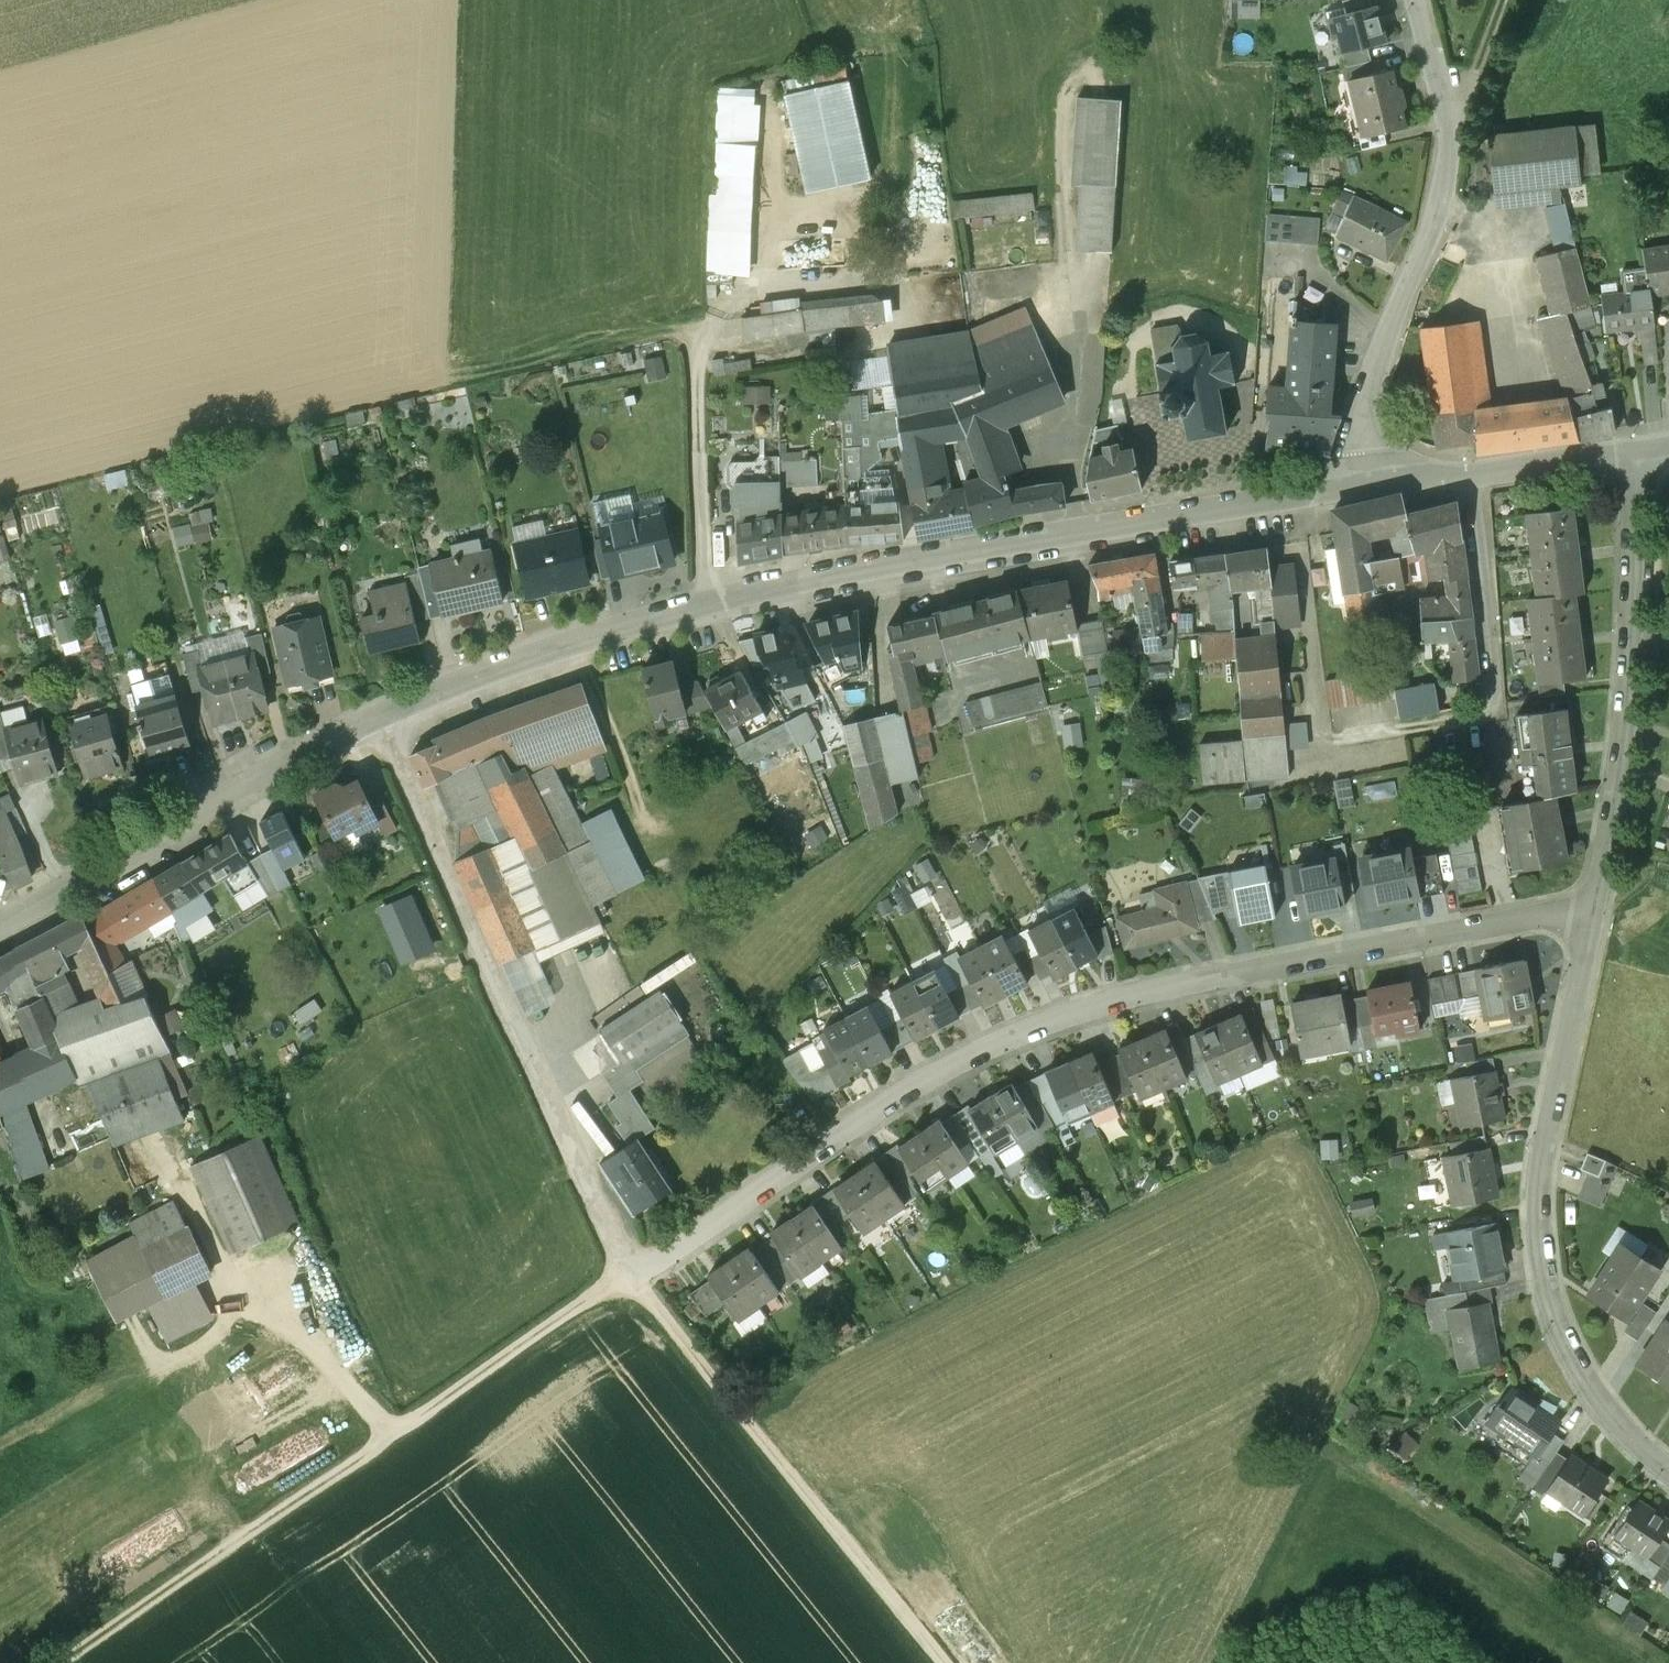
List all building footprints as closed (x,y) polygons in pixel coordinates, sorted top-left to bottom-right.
[(1372,7),(1370,0),(1345,0),(1343,1),(1344,7),(1345,7),(1347,13),(1372,7)] [(1342,53),(1368,46),(1387,41),(1377,5),(1372,7),(1347,13),(1345,7),(1344,7),(1326,12),(1337,54),(1342,53)] [(1346,67),(1369,61),(1371,61),(1368,46),(1342,53),(1346,67)] [(1351,80),(1373,75),(1369,61),(1346,67),(1343,67),(1347,81),(1351,80)] [(1358,108),(1405,96),(1404,89),(1397,84),(1393,70),(1373,75),(1351,80),(1358,108)] [(847,81),(785,95),(808,194),(869,180),(847,81)] [(755,89),(718,89),(718,100),(756,103),(755,89)] [(1078,250),(1115,251),(1116,185),(1119,185),(1122,97),(1079,95),(1077,184),(1083,184),(1078,250)] [(1405,96),(1358,108),(1365,136),(1386,131),(1407,127),(1403,111),(1407,104),(1405,96)] [(713,102),(707,280),(732,282),(734,268),(751,268),(756,103),(718,100),(713,102)] [(1573,128),(1578,186),(1601,175),(1596,125),(1573,128)] [(1493,194),(1578,186),(1573,128),(1487,137),(1493,194)] [(1389,144),(1386,131),(1365,136),(1360,137),(1363,150),(1389,144)] [(1304,186),(1305,171),(1298,170),(1298,163),(1286,162),(1284,169),(1271,168),(1270,183),(1304,186)] [(955,219),(1033,210),(1030,190),(952,199),(955,219)] [(1388,260),(1407,223),(1374,204),(1349,193),(1345,201),(1351,203),(1337,234),(1388,260)] [(1556,253),(1575,249),(1564,204),(1545,209),(1556,253)] [(1267,214),(1265,240),(1318,245),(1320,218),(1267,214)] [(1650,292),(1668,288),(1668,246),(1641,252),(1646,275),(1650,292)] [(1549,353),(1576,344),(1571,330),(1566,313),(1590,307),(1575,249),(1556,253),(1536,258),(1550,315),(1537,320),(1549,353)] [(1289,388),(1295,319),(1297,319),(1299,301),(1296,301),(1300,254),(1279,252),(1267,386),(1289,388)] [(1627,295),(1650,292),(1646,275),(1625,278),(1627,295)] [(1627,295),(1602,299),(1606,332),(1634,328),(1633,335),(1643,334),(1643,326),(1654,325),(1651,301),(1650,292),(1627,295)] [(836,305),(837,325),(884,322),(880,300),(836,305)] [(1317,313),(1299,301),(1297,319),(1319,321),(1319,313),(1317,313)] [(801,309),(805,331),(837,325),(836,305),(801,309)] [(1593,322),(1590,307),(1566,313),(1571,330),(1593,322)] [(742,319),(745,340),(805,331),(801,309),(742,319)] [(1289,388),(1267,386),(1265,414),(1271,415),(1266,448),(1330,448),(1341,415),(1329,415),(1337,323),(1319,321),(1297,319),(1295,319),(1289,388)] [(1422,329),(1438,447),(1477,441),(1475,410),(1477,410),(1465,323),(1422,329)] [(983,387),(1050,359),(1035,324),(973,349),(983,387)] [(1179,334),(1182,332),(1176,324),(1152,329),(1159,362),(1160,362),(1160,363),(1174,360),(1176,359),(1174,348),(1171,348),(1172,344),(1175,345),(1181,336),(1179,334)] [(1228,426),(1225,427),(1222,408),(1225,408),(1224,405),(1221,406),(1218,386),(1232,384),(1233,385),(1236,384),(1235,381),(1230,354),(1231,353),(1230,350),(1227,351),(1227,352),(1212,354),(1212,353),(1209,354),(1207,343),(1210,341),(1209,339),(1206,340),(1197,334),(1198,331),(1195,330),(1194,333),(1183,335),(1182,332),(1179,334),(1181,336),(1175,345),(1172,344),(1171,348),(1174,348),(1176,359),(1174,360),(1160,363),(1160,362),(1159,362),(1156,363),(1156,367),(1157,367),(1162,392),(1160,393),(1164,417),(1181,413),(1181,415),(1184,415),(1187,433),(1184,434),(1185,436),(1188,436),(1188,439),(1190,438),(1191,441),(1194,441),(1193,438),(1221,433),(1222,436),(1225,435),(1224,433),(1226,432),(1226,430),(1228,429),(1228,426)] [(951,400),(983,387),(973,349),(969,332),(888,346),(897,409),(898,416),(899,416),(922,412),(937,410),(954,407),(951,400)] [(1576,345),(1581,361),(1593,357),(1588,341),(1576,345)] [(1567,398),(1589,394),(1591,393),(1589,387),(1581,361),(1576,345),(1576,344),(1549,353),(1567,398)] [(1354,350),(1352,356),(1360,359),(1362,352),(1354,350)] [(666,374),(660,353),(645,358),(650,379),(666,374)] [(998,423),(1065,395),(1050,359),(983,387),(995,423),(995,424),(997,430),(1001,428),(998,423)] [(768,385),(743,387),(744,401),(769,399),(768,385)] [(827,398),(840,397),(840,386),(826,388),(827,398)] [(1098,387),(1090,386),(1086,387),(1083,407),(1095,408),(1098,387)] [(967,436),(995,424),(995,423),(983,387),(951,400),(954,407),(967,436)] [(1570,410),(1592,405),(1589,394),(1567,398),(1570,410)] [(899,438),(902,437),(899,416),(898,416),(897,409),(868,415),(868,418),(863,418),(862,396),(840,397),(846,505),(892,502),(891,475),(862,477),(862,464),(885,460),(880,448),(886,439),(894,445),(899,438)] [(1475,410),(1477,441),(1477,453),(1579,440),(1570,410),(1567,398),(1477,410),(1475,410)] [(1570,410),(1579,440),(1582,440),(1614,432),(1608,408),(1594,412),(1592,405),(1570,410)] [(955,438),(967,436),(954,407),(937,410),(942,440),(955,438)] [(927,443),(942,440),(937,410),(922,412),(927,443)] [(903,446),(927,443),(922,412),(899,416),(902,437),(903,446)] [(982,479),(1007,477),(1013,472),(997,430),(995,424),(967,436),(970,446),(982,479)] [(1090,458),(1087,478),(1091,500),(1142,489),(1140,481),(1138,471),(1133,448),(1120,451),(1118,445),(1123,444),(1121,433),(1118,434),(1116,425),(1095,430),(1092,442),(1102,440),(1105,454),(1090,458)] [(970,446),(967,436),(955,438),(958,449),(970,446)] [(927,443),(903,446),(902,447),(910,489),(933,484),(927,443)] [(982,479),(970,446),(958,449),(967,481),(982,479)] [(739,562),(782,554),(781,514),(781,515),(780,486),(780,461),(780,456),(759,457),(754,462),(732,462),(727,467),(728,484),(732,488),(732,502),(738,507),(740,507),(740,521),(737,521),(738,561),(739,561),(739,562)] [(780,461),(780,486),(818,485),(818,460),(780,461)] [(1138,471),(1140,481),(1146,479),(1144,469),(1138,471)] [(108,491),(130,485),(125,470),(104,476),(108,491)] [(974,525),(1016,514),(1011,491),(1007,477),(982,479),(967,481),(963,482),(966,494),(974,525)] [(940,483),(933,484),(910,489),(913,504),(918,538),(956,530),(950,498),(942,499),(940,483)] [(1037,486),(1038,510),(1065,505),(1063,483),(1037,486)] [(1011,491),(1016,514),(1038,510),(1037,486),(1011,491)] [(966,494),(950,498),(956,530),(974,525),(966,494)] [(1398,556),(1413,553),(1404,515),(1401,501),(1387,500),(1333,512),(1346,593),(1373,589),(1369,562),(1367,553),(1364,533),(1371,524),(1388,521),(1398,556)] [(1425,550),(1462,540),(1457,501),(1404,515),(1413,553),(1425,550)] [(846,505),(848,544),(904,540),(900,502),(892,502),(846,505)] [(847,544),(848,544),(846,505),(781,514),(782,554),(847,545),(847,544)] [(8,542),(21,538),(12,508),(0,512),(8,542)] [(1534,579),(1536,598),(1537,600),(1575,595),(1583,594),(1583,592),(1581,592),(1579,579),(1581,579),(1572,508),(1526,513),(1528,529),(1531,529),(1537,578),(1534,579)] [(615,577),(673,564),(661,513),(603,526),(615,577)] [(213,536),(209,521),(192,525),(195,541),(213,536)] [(195,541),(191,522),(172,528),(177,546),(195,541)] [(528,597),(589,583),(577,532),(516,545),(528,597)] [(1468,582),(1462,540),(1425,550),(1430,581),(1445,579),(1445,584),(1468,582)] [(1270,584),(1269,569),(1266,548),(1225,554),(1229,582),(1244,580),(1246,588),(1255,586),(1270,584)] [(1369,562),(1388,558),(1387,549),(1367,553),(1369,562)] [(444,617),(502,603),(491,552),(460,559),(459,554),(456,555),(456,560),(432,565),(444,617)] [(1159,592),(1156,573),(1155,554),(1089,565),(1098,588),(1098,597),(1131,591),(1129,582),(1147,581),(1149,592),(1159,592)] [(1229,582),(1225,554),(1193,559),(1196,586),(1197,593),(1211,591),(1214,610),(1233,606),(1229,582)] [(1404,586),(1398,556),(1388,558),(1369,562),(1373,589),(1374,595),(1388,593),(1404,586)] [(1196,586),(1193,559),(1172,563),(1175,588),(1196,586)] [(419,568),(420,573),(429,610),(431,619),(444,617),(432,565),(419,568)] [(1291,567),(1269,569),(1270,584),(1271,596),(1274,621),(1296,619),(1291,567)] [(406,583),(414,614),(429,610),(420,573),(405,577),(406,583)] [(1165,625),(1159,592),(1149,592),(1147,581),(1129,582),(1131,591),(1138,627),(1142,649),(1159,647),(1159,640),(1158,636),(1171,634),(1170,624),(1165,625)] [(1078,631),(1077,624),(1069,582),(1018,591),(1031,638),(1032,642),(1078,631)] [(1468,582),(1445,584),(1447,600),(1418,602),(1420,622),(1472,618),(1470,597),(1468,582)] [(418,641),(420,640),(414,614),(406,583),(404,583),(404,585),(369,594),(374,616),(360,619),(368,653),(370,652),(370,651),(417,639),(418,641)] [(1270,584),(1255,586),(1256,598),(1271,596),(1270,584)] [(1374,595),(1373,589),(1346,593),(1354,641),(1381,637),(1374,595)] [(945,658),(1031,638),(1018,591),(1005,593),(933,613),(934,617),(937,616),(946,656),(945,657),(945,658)] [(1583,663),(1575,595),(1537,600),(1536,598),(1527,599),(1530,614),(1533,614),(1539,664),(1536,665),(1538,685),(1563,682),(1585,679),(1585,677),(1584,677),(1582,664),(1583,663)] [(115,649),(100,604),(90,608),(103,654),(105,655),(114,652),(115,649)] [(288,684),(333,674),(319,617),(306,620),(305,617),(299,610),(290,613),(288,621),(289,624),(274,627),(288,684)] [(1193,611),(1178,611),(1180,633),(1195,632),(1193,611)] [(861,676),(862,675),(860,643),(858,612),(808,623),(827,660),(828,661),(837,656),(839,660),(841,659),(851,678),(861,676)] [(946,656),(937,616),(934,617),(904,624),(912,651),(923,648),(927,661),(935,659),(937,669),(947,666),(945,658),(945,657),(946,656)] [(61,645),(79,639),(72,617),(54,623),(61,645)] [(1475,637),(1472,618),(1420,622),(1423,643),(1475,637)] [(1108,650),(1102,619),(1090,622),(1096,652),(1108,650)] [(1096,652),(1090,622),(1077,624),(1078,631),(1082,655),(1096,652)] [(1266,638),(1275,637),(1274,623),(1265,624),(1265,632),(1266,638)] [(912,651),(904,624),(889,628),(894,652),(890,653),(898,688),(918,683),(914,664),(927,661),(923,648),(912,651)] [(1111,655),(1142,649),(1138,627),(1112,632),(1107,634),(1107,635),(1111,655)] [(806,684),(802,669),(799,670),(795,655),(792,655),(790,644),(786,645),(782,630),(758,636),(759,637),(762,653),(768,663),(772,662),(777,680),(780,679),(782,689),(806,684)] [(1235,657),(1234,641),(1233,632),(1201,634),(1202,659),(1204,659),(1204,664),(1211,663),(1210,659),(1235,657)] [(250,655),(252,655),(258,676),(271,672),(262,633),(245,637),(250,655)] [(1422,635),(1387,639),(1390,655),(1424,651),(1422,635)] [(754,666),(768,663),(762,653),(759,637),(741,642),(754,666)] [(1285,733),(1275,637),(1266,638),(1261,638),(1251,639),(1261,736),(1285,733)] [(1475,637),(1451,640),(1455,680),(1480,677),(1475,637)] [(1261,736),(1251,639),(1234,641),(1235,657),(1243,737),(1261,736)] [(875,680),(873,642),(860,643),(862,675),(861,676),(861,682),(875,680)] [(201,668),(204,667),(199,649),(182,653),(193,692),(207,689),(201,668)] [(250,655),(227,661),(241,717),(267,710),(258,676),(252,655),(250,655)] [(827,690),(851,678),(841,659),(839,660),(837,656),(828,661),(827,660),(815,666),(827,690)] [(241,717),(227,661),(204,667),(201,668),(207,689),(216,723),(241,717)] [(672,662),(642,669),(657,728),(674,723),(673,716),(685,713),(678,687),(672,662)] [(827,690),(815,666),(802,669),(806,684),(782,689),(796,708),(830,695),(827,690)] [(1328,709),(1396,698),(1395,691),(1392,670),(1324,681),(1328,709)] [(755,724),(766,719),(741,672),(723,682),(717,677),(709,682),(709,689),(705,691),(725,729),(750,716),(755,724)] [(333,674),(288,684),(290,693),(335,683),(333,674)] [(1042,681),(966,700),(973,725),(1049,706),(1042,681)] [(678,687),(685,713),(712,707),(699,682),(678,687)] [(1563,682),(1538,685),(1540,697),(1564,694),(1563,682)] [(923,706),(918,683),(898,688),(903,712),(905,712),(905,710),(923,706)] [(1396,698),(1400,720),(1440,712),(1435,684),(1395,691),(1396,698)] [(488,719),(501,752),(594,719),(582,686),(488,719)] [(144,727),(152,756),(190,745),(176,695),(138,706),(143,723),(140,723),(141,728),(144,727)] [(931,746),(923,706),(905,710),(905,712),(913,750),(931,746)] [(1516,715),(1528,800),(1554,795),(1576,791),(1564,709),(1516,715)] [(106,712),(71,722),(85,776),(119,767),(121,767),(118,755),(120,754),(118,750),(117,750),(112,734),(106,712)] [(919,778),(913,750),(905,712),(903,712),(880,718),(892,785),(919,778)] [(10,751),(5,731),(7,731),(2,713),(0,714),(0,754),(10,751)] [(799,747),(813,740),(801,717),(786,724),(799,747)] [(890,785),(892,785),(880,718),(845,727),(861,792),(890,785)] [(477,763),(501,752),(488,719),(457,731),(472,764),(477,763)] [(594,719),(501,752),(511,773),(524,767),(527,774),(549,767),(604,748),(594,719)] [(19,784),(58,773),(44,720),(7,731),(5,731),(10,751),(19,784)] [(782,756),(799,747),(786,724),(736,750),(749,775),(770,764),(765,754),(778,748),(782,756)] [(472,764),(457,731),(433,741),(435,746),(448,775),(472,764)] [(118,732),(112,734),(117,750),(118,750),(120,754),(118,755),(121,767),(119,767),(123,779),(138,775),(128,742),(121,743),(118,732)] [(1261,736),(1243,737),(1202,740),(1205,784),(1289,778),(1285,733),(1261,736)] [(448,775),(435,746),(411,755),(424,787),(434,782),(448,775)] [(511,773),(501,752),(477,763),(499,810),(514,841),(529,872),(567,853),(527,774),(524,767),(511,773)] [(471,822),(499,810),(477,763),(472,764),(448,775),(434,782),(455,829),(471,822)] [(567,853),(593,905),(613,895),(549,767),(527,774),(567,853)] [(337,784),(315,795),(328,821),(336,837),(337,836),(355,827),(358,833),(376,823),(378,823),(366,800),(357,781),(346,786),(337,784)] [(897,812),(890,785),(861,792),(870,830),(897,812)] [(366,800),(378,823),(376,823),(383,836),(396,829),(378,794),(366,800)] [(1567,860),(1554,795),(1528,800),(1502,805),(1515,870),(1567,860)] [(514,841),(499,810),(471,822),(484,849),(488,848),(489,850),(514,841)] [(282,811),(260,822),(284,869),(305,858),(282,811)] [(1444,818),(1458,895),(1483,891),(1469,814),(1444,818)] [(15,886),(31,878),(21,850),(6,818),(0,821),(0,855),(2,860),(3,860),(15,886)] [(337,836),(336,837),(328,821),(316,827),(328,852),(342,845),(337,836)] [(471,822),(455,829),(456,860),(484,849),(471,822)] [(230,834),(207,849),(222,878),(223,878),(233,896),(258,880),(247,863),(246,864),(230,834)] [(593,905),(567,853),(529,872),(514,841),(489,850),(535,950),(602,923),(593,905)] [(1292,849),(1295,861),(1328,854),(1325,842),(1292,849)] [(501,964),(535,950),(489,850),(488,848),(484,849),(456,860),(501,964)] [(200,892),(222,878),(207,849),(183,863),(183,864),(157,880),(173,907),(170,909),(179,924),(179,925),(181,924),(182,926),(210,910),(200,892)] [(1409,849),(1361,858),(1370,907),(1418,898),(1409,849)] [(262,854),(247,863),(258,880),(268,897),(279,890),(262,854)] [(1436,854),(1411,859),(1418,898),(1444,892),(1436,854)] [(1347,857),(1334,859),(1342,897),(1354,895),(1347,857)] [(1334,859),(1293,867),(1302,916),(1318,913),(1318,917),(1342,913),(1341,908),(1344,907),(1334,859)] [(1266,865),(1228,872),(1239,924),(1276,917),(1266,865)] [(1228,872),(1199,877),(1214,914),(1234,905),(1228,872)] [(173,907),(157,880),(107,910),(109,913),(124,937),(170,909),(173,907)] [(1193,908),(1209,904),(1199,880),(1186,883),(1193,908)] [(1119,920),(1126,948),(1127,948),(1127,947),(1152,941),(1152,942),(1169,938),(1168,932),(1197,925),(1193,908),(1186,883),(1155,891),(1160,909),(1145,913),(1146,917),(1121,923),(1120,919),(1119,920)] [(1053,920),(1078,967),(1098,956),(1100,955),(1090,936),(1076,908),(1053,920)] [(83,913),(52,930),(63,955),(78,948),(106,1012),(125,1004),(110,974),(97,944),(88,925),(83,913)] [(124,937),(109,913),(88,925),(97,944),(110,974),(127,964),(116,942),(124,937)] [(1053,920),(1031,931),(1041,950),(1054,974),(1056,978),(1078,967),(1053,920)] [(1090,936),(1100,955),(1098,956),(1101,960),(1114,954),(1107,927),(1090,936)] [(63,955),(52,930),(0,957),(0,964),(8,984),(13,982),(31,972),(58,958),(63,955)] [(981,947),(1006,994),(1028,982),(1003,936),(981,947)] [(647,991),(697,957),(690,947),(640,981),(647,991)] [(981,947),(961,958),(985,1004),(1006,994),(981,947)] [(535,950),(501,964),(521,1011),(555,996),(535,950)] [(1042,981),(1054,974),(1041,950),(1029,956),(1042,981)] [(984,1003),(958,953),(945,959),(971,1010),(984,1003)] [(31,972),(56,1030),(84,1020),(58,958),(31,972)] [(1533,1011),(1523,961),(1477,969),(1482,996),(1486,1019),(1533,1011)] [(132,962),(127,964),(110,974),(125,1004),(147,997),(132,962)] [(8,984),(0,964),(0,988),(8,984)] [(913,981),(938,1028),(961,1016),(960,1015),(948,992),(937,969),(913,981)] [(1459,973),(1464,1000),(1482,996),(1477,969),(1459,973)] [(75,1075),(56,1030),(31,972),(13,982),(21,1000),(10,1006),(37,1050),(7,1063),(22,1098),(75,1075)] [(1454,974),(1429,979),(1434,1003),(1459,999),(1454,974)] [(913,981),(891,993),(904,1017),(916,1040),(938,1028),(913,981)] [(1411,981),(1367,989),(1368,995),(1373,1025),(1375,1033),(1395,1029),(1396,1034),(1420,1030),(1411,981)] [(948,992),(960,1015),(971,1010),(959,986),(948,992)] [(617,1126),(629,1144),(638,1138),(639,1139),(656,1128),(631,1090),(645,1081),(637,1069),(690,1034),(661,990),(600,1030),(622,1063),(604,1075),(618,1096),(609,1102),(622,1123),(617,1126)] [(1341,994),(1290,1004),(1300,1054),(1302,1053),(1301,1050),(1329,1044),(1330,1048),(1350,1044),(1347,1029),(1342,1000),(1341,994)] [(1373,1025),(1368,995),(1355,997),(1361,1026),(1361,1028),(1373,1025)] [(147,997),(125,1004),(106,1012),(84,1020),(56,1030),(75,1075),(80,1087),(87,1084),(173,1054),(161,1031),(147,997)] [(1361,1026),(1355,997),(1342,1000),(1347,1029),(1361,1026)] [(314,999),(300,1009),(306,1020),(321,1010),(314,999)] [(846,1018),(871,1065),(893,1053),(893,1052),(881,1030),(869,1006),(846,1018)] [(306,1020),(300,1009),(288,1016),(295,1027),(306,1020)] [(1242,1015),(1253,1039),(1265,1034),(1254,1010),(1242,1015)] [(1219,1025),(1240,1073),(1263,1063),(1253,1039),(1242,1015),(1219,1025)] [(904,1046),(916,1040),(904,1017),(892,1024),(904,1046)] [(871,1065),(846,1018),(824,1029),(834,1048),(822,1054),(827,1063),(837,1082),(838,1081),(871,1065)] [(893,1052),(904,1046),(892,1024),(881,1030),(893,1052)] [(1185,1040),(1177,1024),(1166,1029),(1172,1045),(1185,1040)] [(1219,1025),(1197,1035),(1207,1059),(1217,1083),(1240,1073),(1219,1025)] [(1183,1069),(1172,1045),(1166,1029),(1143,1039),(1164,1088),(1187,1078),(1183,1069)] [(645,1081),(651,1089),(657,1085),(701,1056),(690,1034),(637,1069),(645,1081)] [(1207,1059),(1197,1035),(1185,1040),(1195,1064),(1207,1059)] [(1143,1039),(1120,1049),(1122,1053),(1138,1090),(1141,1098),(1164,1088),(1143,1039)] [(815,1040),(780,1058),(796,1079),(827,1063),(822,1054),(815,1040)] [(1195,1064),(1185,1040),(1172,1045),(1183,1069),(1195,1064)] [(1113,1100),(1125,1095),(1110,1058),(1105,1047),(1091,1053),(1093,1053),(1113,1100)] [(1114,1102),(1113,1100),(1093,1053),(1091,1053),(1070,1063),(1091,1111),(1114,1102)] [(1138,1090),(1122,1053),(1110,1058),(1125,1095),(1138,1090)] [(189,1092),(173,1054),(87,1084),(114,1145),(184,1120),(175,1097),(189,1092)] [(701,1056),(657,1085),(671,1106),(715,1077),(701,1056)] [(0,1064),(0,1108),(22,1098),(7,1063),(1,1066),(0,1064)] [(837,1082),(827,1063),(796,1079),(813,1100),(841,1086),(838,1081),(837,1082)] [(1048,1072),(1047,1073),(1067,1120),(1068,1121),(1091,1111),(1070,1063),(1048,1072)] [(1504,1117),(1495,1071),(1496,1071),(1496,1069),(1446,1079),(1447,1080),(1453,1079),(1462,1124),(1459,1125),(1459,1127),(1506,1118),(1505,1116),(1504,1117)] [(1047,1073),(1048,1072),(1048,1071),(1027,1082),(1040,1104),(1042,1104),(1054,1127),(1067,1120),(1047,1073)] [(1040,1104),(1027,1082),(1015,1087),(1028,1110),(1040,1104)] [(1028,1110),(1015,1087),(1012,1083),(991,1096),(1018,1141),(1025,1153),(1046,1140),(1042,1133),(1054,1127),(1042,1104),(1040,1104),(1028,1110)] [(971,1108),(969,1109),(984,1132),(997,1154),(1018,1141),(991,1096),(971,1108)] [(46,1167),(22,1098),(0,1108),(0,1125),(18,1176),(46,1167)] [(984,1132),(969,1109),(971,1108),(969,1105),(953,1116),(970,1141),(984,1132)] [(953,1116),(942,1123),(959,1149),(970,1141),(953,1116)] [(110,1138),(101,1118),(69,1133),(78,1154),(110,1138)] [(919,1134),(949,1177),(969,1163),(959,1149),(942,1123),(940,1120),(919,1134)] [(901,1146),(899,1148),(915,1172),(928,1191),(949,1177),(919,1134),(901,1146)] [(1452,1156),(1488,1149),(1485,1136),(1449,1142),(1452,1156)] [(259,1137),(194,1166),(230,1252),(296,1223),(259,1137)] [(629,1144),(599,1163),(633,1215),(669,1192),(644,1154),(647,1152),(639,1139),(638,1138),(629,1144)] [(915,1172),(899,1148),(901,1146),(899,1143),(886,1152),(904,1180),(915,1172)] [(1497,1196),(1488,1149),(1452,1156),(1445,1157),(1454,1204),(1497,1196)] [(904,1180),(886,1152),(873,1161),(873,1162),(875,1161),(893,1187),(904,1180)] [(1605,1161),(1587,1153),(1580,1169),(1587,1172),(1598,1177),(1605,1161)] [(1427,1157),(1431,1177),(1444,1175),(1440,1155),(1427,1157)] [(893,1187),(875,1161),(873,1162),(855,1175),(885,1218),(905,1205),(893,1187)] [(1617,1166),(1609,1162),(1605,1161),(1598,1177),(1587,1172),(1577,1197),(1600,1207),(1617,1166)] [(836,1187),(834,1189),(852,1215),(864,1233),(885,1218),(855,1175),(836,1187)] [(852,1215),(834,1189),(836,1187),(823,1195),(841,1222),(852,1215)] [(841,1222),(823,1195),(812,1203),(813,1204),(830,1230),(841,1222)] [(174,1200),(129,1222),(135,1234),(163,1290),(164,1290),(166,1295),(197,1281),(210,1275),(174,1200)] [(830,1230),(813,1204),(792,1218),(822,1262),(842,1248),(830,1230)] [(792,1218),(772,1232),(774,1236),(790,1259),(801,1276),(822,1262),(792,1218)] [(1505,1270),(1496,1223),(1448,1232),(1457,1280),(1460,1279),(1504,1271),(1505,1270)] [(1638,1257),(1646,1245),(1619,1227),(1603,1250),(1613,1257),(1618,1249),(1636,1260),(1638,1257)] [(163,1290),(135,1234),(86,1261),(117,1322),(149,1305),(148,1304),(166,1295),(164,1290),(163,1290)] [(790,1259),(774,1236),(763,1243),(779,1266),(790,1259)] [(768,1274),(779,1266),(763,1243),(752,1251),(768,1274)] [(730,1262),(759,1305),(780,1291),(768,1274),(752,1251),(750,1248),(730,1262)] [(1625,1319),(1657,1270),(1638,1257),(1636,1260),(1618,1249),(1613,1257),(1588,1293),(1606,1305),(1605,1306),(1625,1319)] [(730,1262),(709,1276),(712,1280),(726,1301),(739,1319),(759,1305),(730,1262)] [(1507,1284),(1504,1271),(1460,1279),(1462,1292),(1466,1292),(1491,1287),(1507,1284)] [(1457,1280),(1443,1283),(1446,1296),(1462,1292),(1460,1279),(1457,1280)] [(707,1315),(726,1301),(712,1280),(690,1294),(707,1315)] [(215,1318),(197,1281),(166,1295),(148,1304),(149,1305),(167,1342),(215,1318)] [(1494,1303),(1491,1287),(1466,1292),(1469,1305),(1488,1301),(1488,1304),(1494,1303)] [(1424,1300),(1430,1330),(1451,1325),(1448,1309),(1469,1305),(1466,1292),(1462,1292),(1446,1296),(1424,1300)] [(1664,1324),(1665,1325),(1668,1320),(1668,1293),(1656,1313),(1646,1328),(1656,1335),(1664,1324)] [(1469,1305),(1448,1309),(1451,1325),(1452,1329),(1453,1329),(1461,1368),(1499,1361),(1488,1304),(1488,1301),(1469,1305)] [(1646,1328),(1656,1313),(1642,1304),(1623,1332),(1637,1341),(1646,1328)] [(1665,1325),(1664,1324),(1656,1335),(1638,1363),(1668,1384),(1668,1327),(1665,1325)] [(1499,1404),(1486,1422),(1504,1434),(1505,1433),(1539,1456),(1553,1434),(1561,1422),(1511,1389),(1501,1405),(1499,1404)] [(1564,1441),(1553,1434),(1539,1456),(1549,1463),(1556,1452),(1564,1441)] [(1568,1460),(1556,1452),(1549,1463),(1533,1488),(1544,1496),(1551,1485),(1568,1460)] [(1568,1460),(1551,1485),(1568,1495),(1564,1501),(1584,1514),(1605,1483),(1585,1470),(1586,1467),(1570,1456),(1568,1460)] [(1609,1531),(1600,1544),(1623,1560),(1624,1559),(1631,1547),(1646,1557),(1647,1558),(1661,1538),(1668,1525),(1668,1521),(1638,1500),(1615,1535),(1609,1531)] [(1647,1558),(1646,1557),(1643,1562),(1657,1571),(1668,1553),(1668,1543),(1661,1538),(1647,1558)] [(1631,1547),(1624,1559),(1652,1579),(1653,1577),(1657,1571),(1643,1562),(1646,1557),(1631,1547)] [(1657,1571),(1653,1577),(1666,1586),(1668,1582),(1668,1553),(1657,1571)] [(1625,1600),(1614,1593),(1606,1606),(1617,1612),(1625,1600)] [(1630,1612),(1623,1624),(1639,1634),(1646,1623),(1630,1612)]
